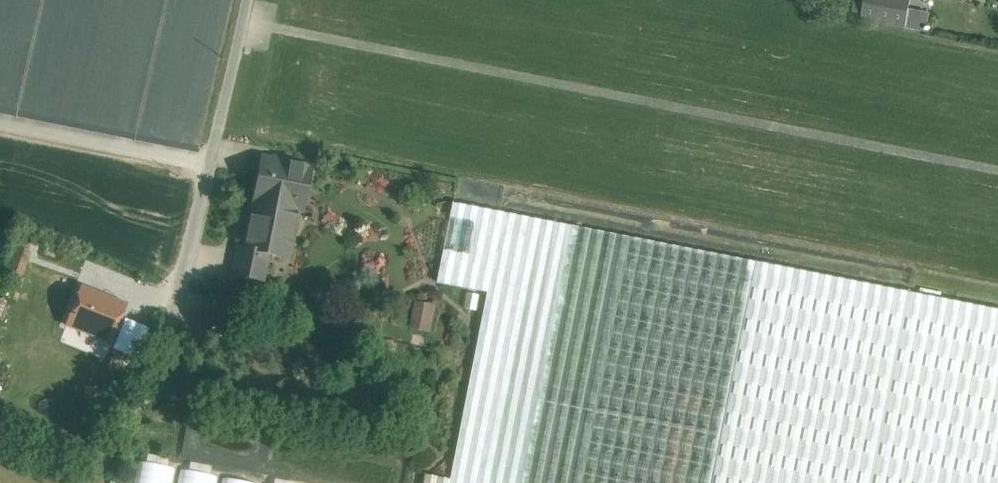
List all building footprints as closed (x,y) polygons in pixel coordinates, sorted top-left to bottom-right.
[(909,5),(884,1),(880,22),(926,31),(930,15),(908,11),(909,5)] [(312,169),(262,159),(254,201),(298,209),(297,210),(303,211),(312,169)] [(298,209),(254,201),(254,202),(255,202),(245,249),(245,251),(268,255),(281,258),(289,252),(297,210),(298,209)] [(455,203),(439,283),(489,292),(452,480),(427,475),(425,482),(713,482),(757,263),(455,203)] [(15,247),(4,276),(19,283),(30,252),(15,247)] [(268,255),(245,251),(245,249),(238,248),(233,276),(263,282),(268,255)] [(713,482),(872,482),(909,293),(757,263),(713,482)] [(125,306),(84,289),(69,325),(111,342),(125,306)] [(909,293),(872,482),(997,482),(997,308),(909,293)] [(434,307),(418,304),(413,327),(429,330),(434,307)] [(140,338),(148,320),(132,313),(124,331),(140,338)] [(138,462),(134,482),(248,482),(138,462)]
